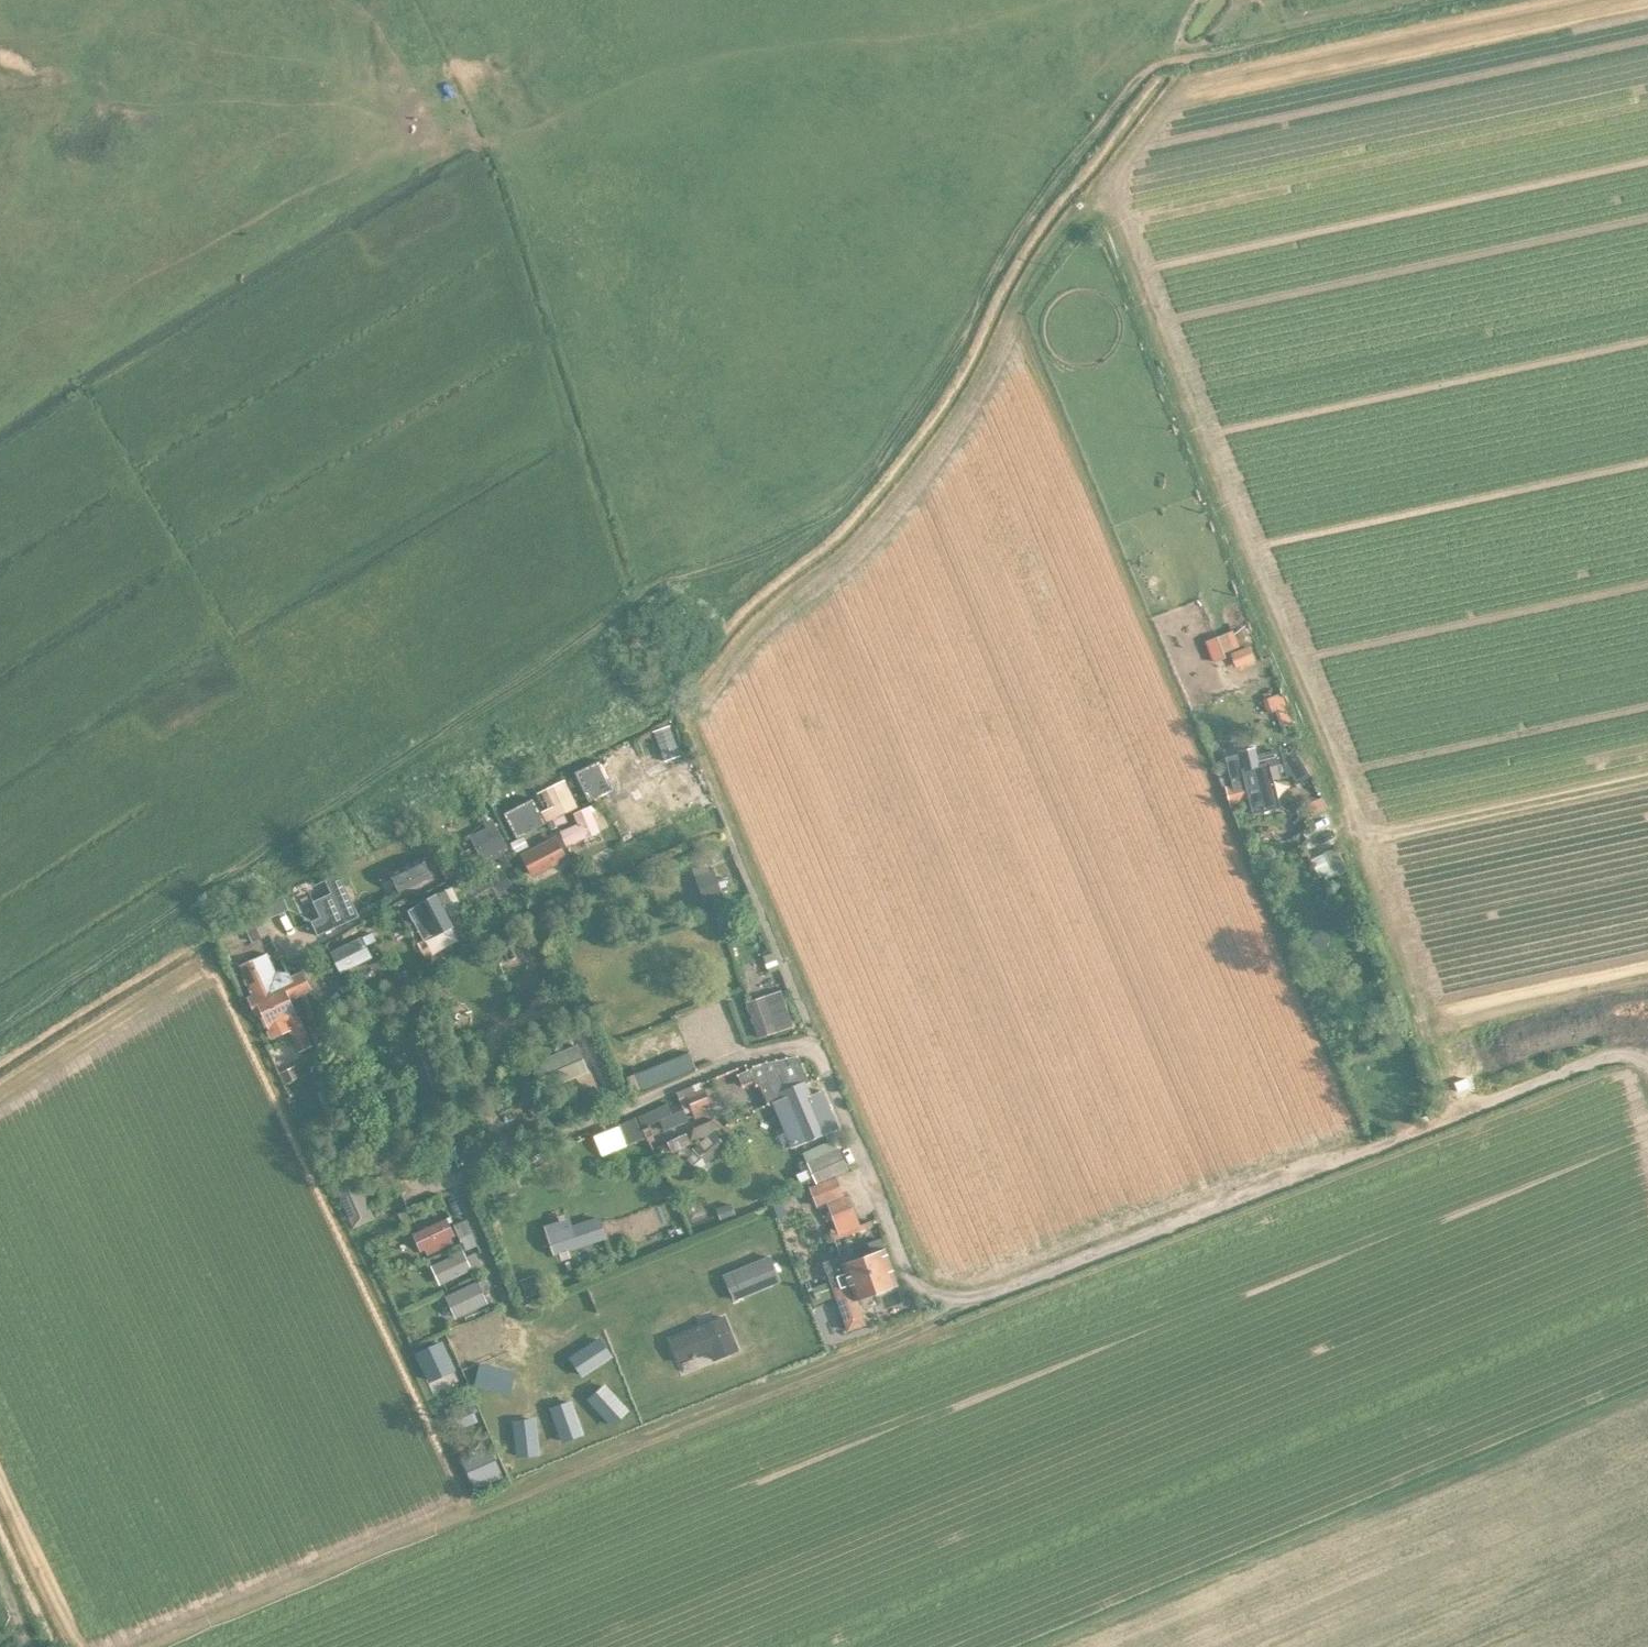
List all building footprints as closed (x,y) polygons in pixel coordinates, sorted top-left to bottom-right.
[(1232,666),(1251,658),(1245,643),(1226,651),(1232,666)] [(651,730),(660,758),(676,754),(667,724),(651,730)] [(1228,783),(1220,784),(1224,801),(1246,796),(1249,811),(1268,806),(1276,804),(1272,791),(1269,779),(1269,778),(1287,773),(1292,783),(1305,775),(1294,754),(1270,749),(1251,753),(1253,764),(1239,768),(1236,754),(1222,757),(1228,783)] [(638,759),(645,775),(659,769),(652,753),(638,759)] [(628,754),(603,766),(613,786),(638,774),(628,754)] [(595,759),(572,769),(585,799),(599,793),(609,788),(605,778),(595,759)] [(561,779),(544,788),(536,791),(543,807),(535,810),(540,822),(548,818),(550,825),(562,820),(558,811),(571,805),(561,779)] [(1290,802),(1295,815),(1323,805),(1316,793),(1290,802)] [(526,796),(500,809),(513,834),(539,820),(526,796)] [(558,829),(563,844),(597,831),(586,806),(570,812),(574,823),(558,829)] [(484,855),(486,859),(505,850),(489,816),(473,825),(476,831),(467,835),(479,857),(484,855)] [(561,857),(556,846),(551,833),(520,851),(531,872),(561,857)] [(506,841),(511,851),(524,844),(519,834),(506,841)] [(1318,850),(1329,873),(1342,867),(1331,844),(1318,850)] [(397,888),(430,873),(418,849),(386,866),(397,888)] [(463,850),(451,857),(458,869),(470,862),(463,850)] [(496,857),(501,867),(513,861),(507,851),(496,857)] [(453,861),(440,868),(444,877),(457,869),(453,861)] [(691,874),(700,901),(719,894),(718,890),(723,888),(718,875),(713,877),(710,868),(691,874)] [(500,887),(508,883),(499,869),(480,880),(477,874),(465,882),(469,888),(462,892),(467,901),(485,892),(488,900),(503,892),(500,887)] [(316,915),(307,920),(313,933),(355,914),(335,871),(321,878),(327,891),(309,899),(316,915)] [(456,880),(447,884),(448,885),(452,893),(460,888),(456,880)] [(413,903),(404,908),(420,937),(430,931),(431,933),(449,923),(440,907),(443,905),(448,913),(459,907),(452,893),(448,885),(436,891),(435,890),(413,903)] [(403,895),(394,899),(397,904),(405,899),(403,895)] [(258,907),(261,914),(262,917),(285,907),(281,897),(258,907)] [(239,924),(247,939),(268,929),(262,917),(261,914),(239,924)] [(324,951),(335,971),(367,955),(356,934),(324,951)] [(256,1012),(263,1026),(261,1027),(266,1037),(283,1029),(294,1050),(308,1043),(301,1027),(287,998),(295,993),(288,975),(286,976),(283,970),(270,969),(262,951),(233,964),(246,995),(252,1014),(256,1012)] [(758,955),(763,968),(774,964),(769,951),(758,955)] [(287,974),(296,993),(307,988),(296,970),(287,974)] [(741,1000),(754,1036),(789,1024),(777,988),(741,1000)] [(574,1044),(529,1063),(540,1088),(556,1081),(585,1069),(574,1044)] [(637,1088),(692,1066),(685,1049),(631,1071),(637,1088)] [(762,1101),(766,1100),(778,1096),(774,1089),(801,1080),(794,1056),(791,1054),(747,1064),(747,1066),(731,1073),(736,1084),(748,1079),(750,1084),(754,1082),(762,1101)] [(287,1065),(276,1071),(281,1081),(292,1076),(287,1065)] [(509,1102),(539,1091),(529,1067),(500,1078),(509,1102)] [(569,1112),(600,1099),(587,1068),(585,1069),(556,1081),(569,1112)] [(704,1101),(697,1080),(672,1090),(679,1106),(687,1103),(691,1116),(700,1113),(697,1103),(704,1101)] [(778,1096),(766,1100),(786,1146),(797,1141),(834,1128),(819,1090),(808,1093),(801,1080),(774,1089),(778,1096)] [(661,1101),(632,1115),(644,1140),(650,1137),(644,1124),(654,1119),(655,1122),(658,1121),(657,1118),(666,1114),(663,1106),(661,1101)] [(666,1114),(657,1118),(658,1121),(660,1128),(685,1119),(681,1108),(666,1114)] [(618,1121),(615,1122),(624,1142),(639,1136),(630,1115),(618,1121)] [(690,1125),(687,1138),(716,1126),(706,1118),(690,1125)] [(682,1158),(692,1169),(721,1144),(708,1130),(688,1147),(691,1150),(682,1158)] [(681,1131),(662,1140),(667,1150),(686,1140),(681,1131)] [(822,1140),(798,1150),(802,1159),(826,1149),(832,1147),(829,1137),(822,1140)] [(826,1149),(802,1159),(803,1161),(810,1176),(812,1182),(830,1175),(835,1173),(845,1169),(845,1168),(836,1146),(836,1145),(832,1147),(826,1149)] [(798,1170),(793,1172),(798,1182),(810,1176),(803,1161),(796,1165),(798,1170)] [(332,1184),(350,1225),(371,1215),(354,1175),(332,1184)] [(811,1182),(805,1185),(813,1205),(822,1202),(838,1195),(830,1175),(812,1182),(811,1182)] [(838,1195),(822,1202),(834,1231),(854,1223),(842,1194),(838,1195)] [(777,1198),(768,1201),(774,1216),(783,1213),(777,1198)] [(726,1201),(714,1206),(718,1217),(730,1213),(726,1201)] [(443,1215),(415,1230),(408,1232),(415,1250),(420,1248),(422,1252),(449,1241),(448,1236),(452,1234),(443,1215)] [(544,1233),(550,1251),(601,1234),(595,1216),(566,1226),(564,1219),(550,1224),(552,1231),(544,1233)] [(472,1243),(461,1217),(450,1222),(461,1248),(472,1243)] [(820,1260),(843,1328),(860,1322),(852,1299),(894,1284),(877,1236),(865,1240),(868,1251),(850,1257),(847,1248),(839,1251),(840,1254),(820,1260)] [(470,1271),(479,1266),(473,1252),(463,1256),(460,1251),(431,1263),(440,1281),(468,1269),(470,1271)] [(718,1272),(729,1300),(775,1281),(764,1254),(718,1272)] [(529,1273),(517,1277),(523,1295),(535,1290),(529,1273)] [(440,1294),(450,1317),(483,1301),(478,1291),(485,1287),(480,1276),(473,1280),(472,1279),(440,1294)] [(802,1288),(808,1304),(828,1296),(822,1280),(802,1288)] [(720,1315),(666,1337),(675,1362),(706,1349),(710,1357),(733,1347),(720,1315)] [(438,1341),(413,1352),(425,1378),(450,1367),(438,1341)] [(477,1364),(472,1383),(505,1391),(510,1371),(477,1364)] [(462,1404),(450,1409),(456,1425),(468,1420),(462,1404)] [(522,1410),(502,1411),(502,1445),(522,1445),(522,1410)] [(486,1446),(466,1455),(478,1484),(498,1475),(486,1446)]
